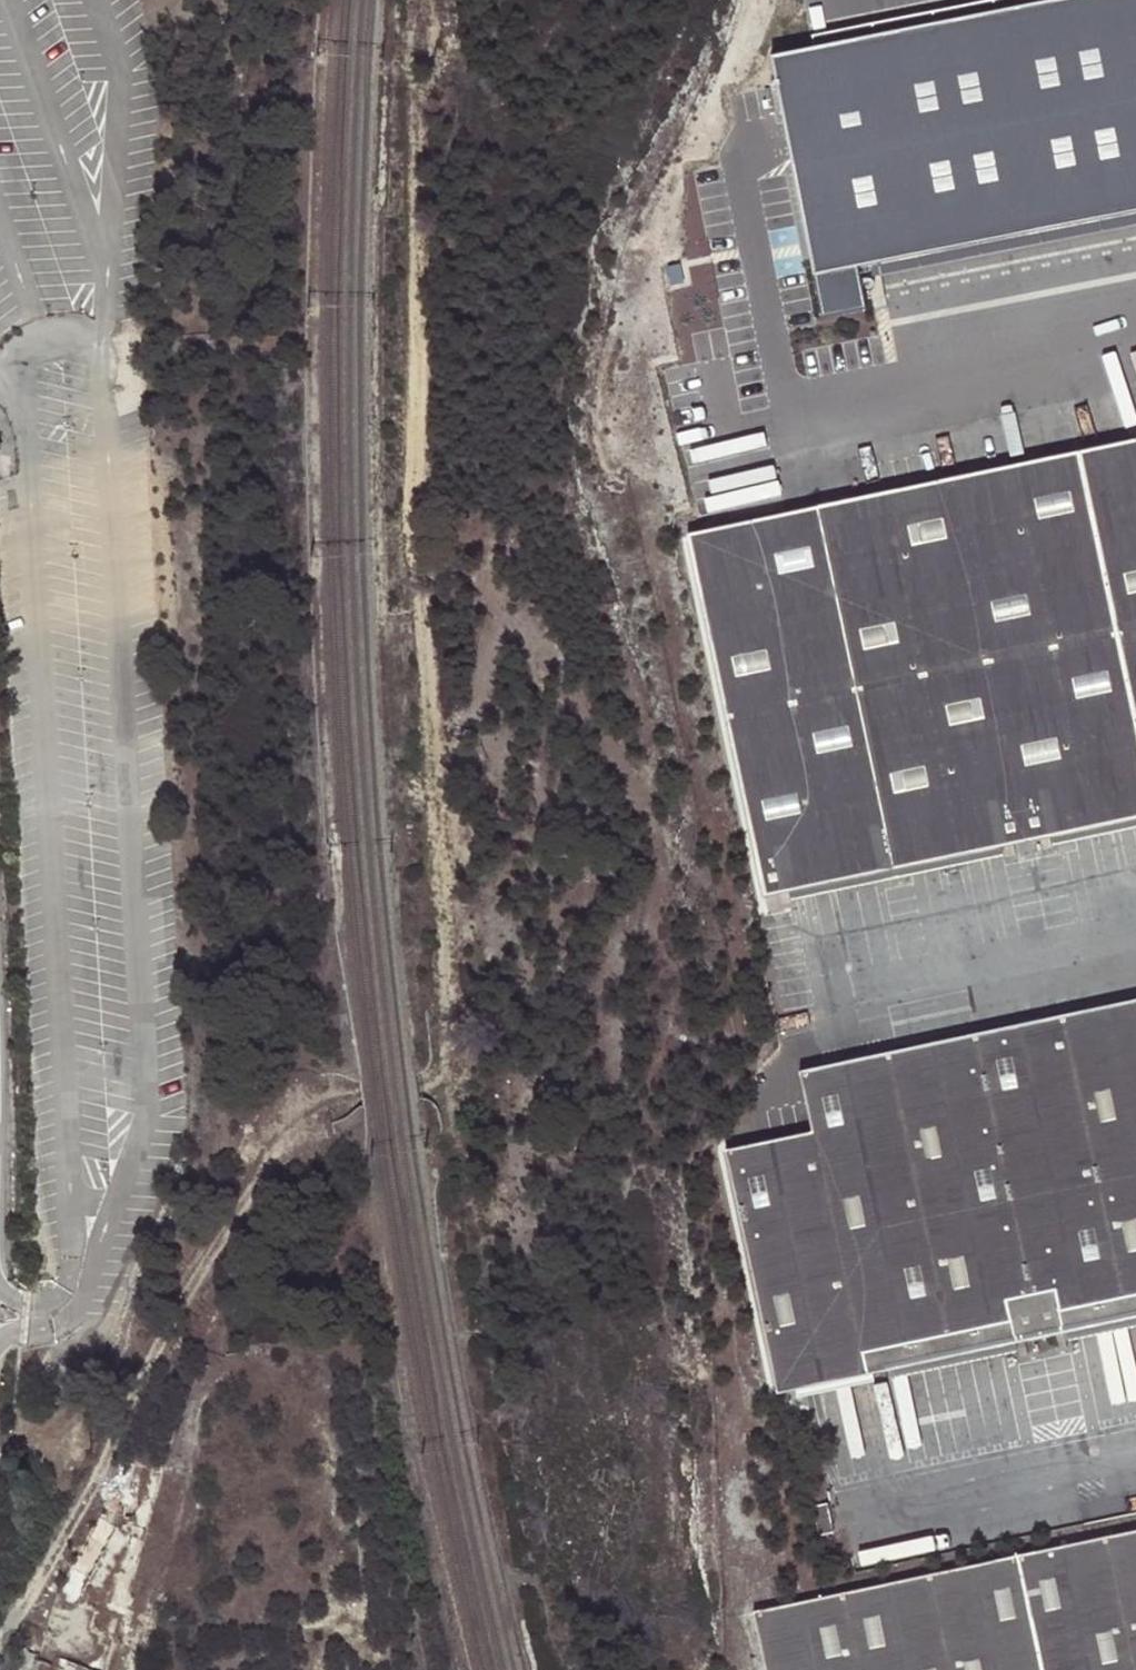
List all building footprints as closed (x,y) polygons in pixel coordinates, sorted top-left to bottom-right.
[(766,59),(820,321),(864,312),(855,271),(1135,214),(1135,0),(1057,0),(766,59)] [(685,539),(763,900),(1135,821),(1135,442),(778,518),(685,539)] [(799,1073),(811,1134),(726,1153),(779,1397),(1135,1320),(1135,1001),(799,1073)] [(836,1535),(830,1505),(814,1508),(820,1537),(836,1535)] [(59,1577),(55,1575),(24,1632),(45,1640),(37,1664),(46,1668),(47,1662),(69,1669),(121,1669),(135,1620),(99,1607),(136,1539),(97,1519),(67,1575),(62,1574),(59,1577)] [(755,1614),(767,1669),(1135,1669),(1135,1533),(755,1614)]
